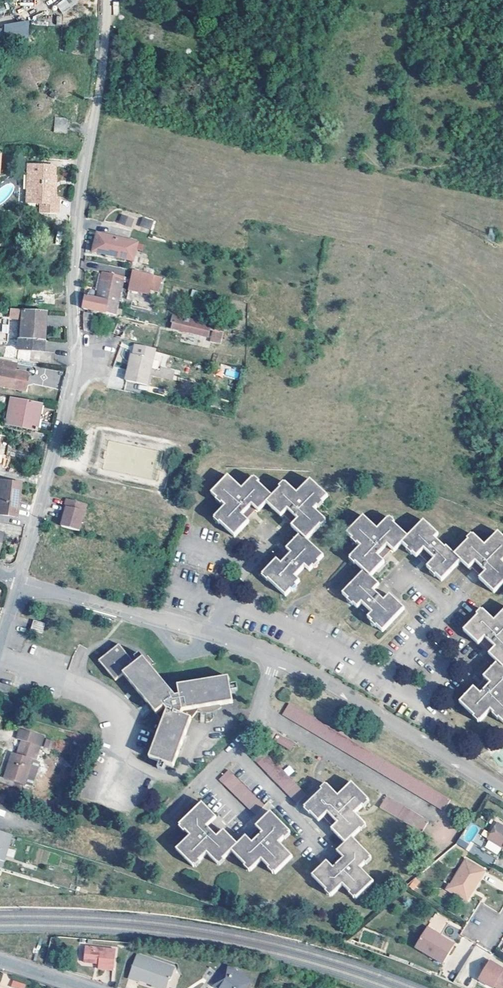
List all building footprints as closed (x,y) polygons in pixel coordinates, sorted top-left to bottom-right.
[(56,4),(62,13),(77,3),(75,0),(62,0),(56,4)] [(28,38),(29,22),(4,22),(4,28),(0,28),(0,37),(28,38)] [(54,117),(54,133),(68,133),(68,117),(54,117)] [(51,176),(30,174),(30,185),(27,185),(26,204),(39,205),(38,214),(56,215),(57,198),(49,198),(51,176)] [(131,221),(122,218),(120,226),(130,228),(131,221)] [(154,220),(146,219),(144,227),(152,229),(154,220)] [(138,247),(144,248),(145,242),(99,234),(97,241),(102,242),(100,253),(135,259),(138,247)] [(153,250),(144,248),(141,261),(151,262),(153,250)] [(165,277),(136,270),(133,280),(154,285),(152,290),(161,292),(164,284),(164,282),(165,277)] [(126,276),(105,272),(100,300),(121,304),(126,276)] [(154,285),(133,280),(131,289),(152,294),(152,290),(154,285)] [(121,304),(100,300),(88,297),(86,309),(118,316),(121,304)] [(41,349),(46,309),(23,308),(21,319),(18,347),(41,349)] [(228,329),(175,316),(174,321),(177,322),(175,330),(210,339),(212,332),(216,333),(213,344),(223,347),(228,329)] [(102,319),(94,317),(91,332),(99,334),(102,319)] [(128,325),(120,322),(116,334),(125,336),(128,325)] [(156,360),(135,355),(129,381),(150,386),(156,360)] [(23,391),(26,373),(15,371),(16,364),(0,361),(0,386),(23,391)] [(236,379),(239,372),(227,367),(224,374),(236,379)] [(18,399),(12,398),(6,425),(35,431),(41,404),(18,399)] [(260,510),(268,502),(274,496),(259,482),(261,481),(257,477),(244,488),(230,475),(214,492),(219,497),(217,499),(222,504),(224,501),(228,506),(216,518),(220,523),(222,522),(236,535),(250,521),(246,517),(256,507),(260,510)] [(0,479),(0,489),(1,489),(0,493),(0,513),(17,515),(19,503),(22,480),(2,477),(2,479),(0,479)] [(302,534),(306,540),(320,526),(321,528),(326,522),(325,521),(325,520),(315,510),(318,507),(319,508),(324,502),(323,501),(328,495),(311,479),(298,493),(286,481),(285,481),(280,486),(282,488),(274,496),(268,502),(282,516),(286,512),(297,522),(293,526),(302,534)] [(90,506),(70,500),(68,507),(70,508),(69,515),(68,519),(65,527),(83,532),(90,506)] [(403,542),(408,537),(393,523),(395,522),(390,518),(377,530),(364,517),(347,534),(353,539),(351,541),(357,546),(358,544),(361,547),(349,560),(354,565),(356,563),(364,571),(371,576),(385,562),(381,558),(391,547),(395,550),(403,542)] [(461,561),(455,555),(446,547),(444,549),(433,539),(437,534),(423,521),(408,537),(403,542),(408,547),(406,549),(411,554),(414,552),(417,556),(422,551),(432,561),(428,566),(431,570),(430,571),(435,576),(437,574),(443,580),(461,561)] [(461,561),(469,569),(473,565),(483,575),(480,579),(494,593),(502,584),(502,563),(502,562),(502,560),(502,536),(498,531),(485,545),(474,535),(472,536),(471,535),(466,539),(468,541),(455,555),(461,561)] [(323,556),(306,540),(302,534),(288,548),(293,553),(283,564),(278,559),(262,575),(267,580),(269,579),(286,595),(291,589),(293,591),(298,586),(296,585),(299,581),(295,576),(305,566),(310,570),(313,566),(315,568),(319,563),(318,561),(323,556)] [(379,584),(371,576),(364,571),(344,593),(349,599),(347,601),(353,606),(355,603),(358,607),(363,602),(374,613),(369,617),(373,620),(371,622),(377,628),(378,626),(383,630),(405,608),(391,594),(385,600),(374,590),(379,584)] [(499,662),(502,666),(502,611),(494,620),(482,609),(477,613),(479,615),(465,629),(480,643),(483,639),(494,649),(491,653),(499,662)] [(361,625),(352,615),(343,625),(349,632),(352,634),(361,625)] [(45,624),(35,621),(32,630),(42,634),(45,624)] [(137,664),(121,644),(102,660),(118,680),(126,674),(151,705),(158,714),(166,707),(168,711),(152,758),(175,767),(193,718),(183,715),(183,710),(233,702),(230,677),(178,684),(179,695),(176,697),(144,658),(137,664)] [(499,662),(486,676),(490,680),(478,691),(475,687),(461,702),(475,715),(473,717),(478,721),(491,708),(494,711),(493,713),(498,718),(499,716),(502,720),(502,666),(499,662)] [(451,798),(289,702),(283,714),(314,733),(445,810),(451,798)] [(42,735),(21,728),(18,738),(23,741),(18,755),(14,754),(6,777),(27,784),(35,760),(37,761),(42,746),(39,745),(42,735)] [(290,750),(295,743),(278,733),(274,740),(290,750)] [(306,796),(258,745),(248,754),(295,805),(306,796)] [(37,761),(35,760),(27,784),(32,785),(35,784),(41,763),(39,761),(37,761)] [(288,776),(295,771),(290,765),(283,769),(288,776)] [(264,807),(229,772),(219,781),(255,817),(264,807)] [(332,830),(347,844),(353,837),(361,829),(363,831),(368,825),(365,823),(366,822),(355,812),(362,804),(365,806),(369,802),(367,800),(368,799),(350,782),(338,795),(326,785),(321,788),(319,789),(321,791),(304,808),(319,823),(323,819),(326,816),(336,826),(333,828),(332,830)] [(429,820),(387,795),(381,806),(423,830),(429,820)] [(231,854),(238,846),(224,833),(222,835),(220,838),(209,827),(211,825),(216,820),(201,806),(180,827),(181,829),(180,830),(184,835),(186,833),(192,839),(178,852),(196,870),(202,864),(201,863),(208,855),(219,866),(220,865),(222,867),(225,862),(224,861),(231,854)] [(238,846),(231,854),(246,867),(245,869),(250,874),(251,872),(252,873),(262,862),(271,870),(269,872),(274,876),(275,874),(276,875),(293,857),(279,844),(284,839),(285,840),(290,835),(289,834),(290,833),(270,813),(255,828),(256,829),(260,832),(249,843),(246,840),(245,839),(238,846)] [(336,826),(326,816),(323,819),(333,828),(336,826)] [(464,849),(480,829),(471,822),(455,842),(464,849)] [(496,822),(487,837),(502,846),(502,826),(496,822)] [(236,841),(239,838),(226,824),(223,827),(236,841)] [(211,825),(209,827),(220,838),(222,835),(211,825)] [(260,832),(256,829),(246,840),(249,843),(260,832)] [(3,868),(14,835),(0,831),(0,867),(3,868)] [(353,837),(347,844),(339,852),(341,853),(343,856),(332,867),(330,865),(328,863),(316,876),(330,890),(328,892),(332,896),(334,894),(335,895),(345,884),(354,892),(352,894),(357,898),(358,897),(359,898),(375,881),(361,868),(367,862),(369,864),(374,859),(372,857),(373,856),(353,837)] [(343,856),(341,853),(330,865),(332,867),(343,856)] [(486,871),(467,860),(451,885),(453,893),(468,901),(474,892),(472,891),(480,878),(482,879),(486,871)] [(416,890),(420,880),(413,877),(408,887),(416,890)] [(441,936),(428,928),(427,931),(440,939),(441,936)] [(440,939),(427,931),(416,948),(444,964),(455,945),(441,936),(440,939)] [(114,951),(87,947),(85,963),(98,965),(98,971),(112,973),(114,951)] [(136,954),(128,978),(138,982),(139,980),(152,984),(155,986),(156,987),(157,987),(166,987),(168,980),(169,980),(173,967),(136,954)] [(492,961),(481,979),(495,987),(496,986),(499,987),(502,987),(502,967),(492,961)] [(227,966),(213,987),(215,987),(247,987),(251,982),(227,966)]
